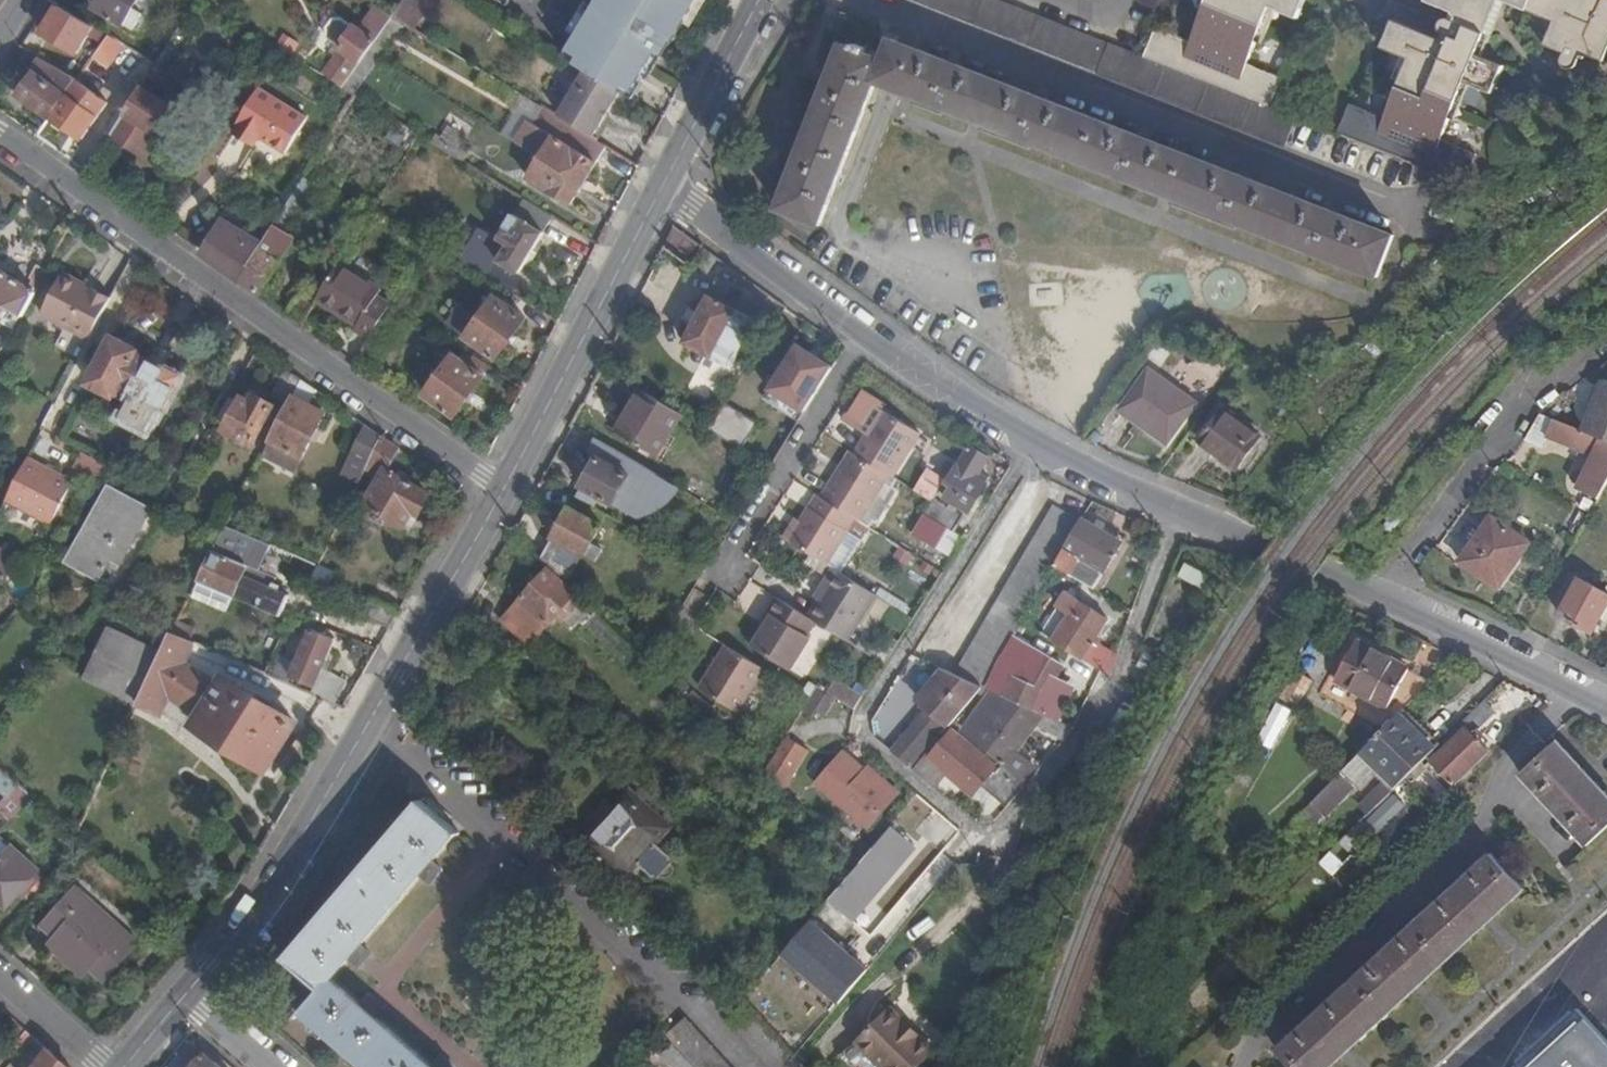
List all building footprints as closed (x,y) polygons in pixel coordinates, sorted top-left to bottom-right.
[(96,7),(134,30),(144,14),(135,8),(140,0),(100,0),(96,7)] [(393,17),(405,25),(413,29),(434,0),(406,0),(393,17)] [(699,0),(581,0),(562,33),(573,39),(630,73),(647,45),(656,51),(664,56),(673,41),(674,42),(699,0)] [(1013,40),(1286,146),(1298,117),(1269,106),(1145,56),(1036,15),(999,0),(914,0),(1013,40)] [(1178,0),(1144,0),(1143,4),(1171,16),(1178,0)] [(1190,43),(1156,29),(1145,56),(1269,106),(1280,79),(1247,65),(1272,6),(1299,17),(1306,0),(1208,0),(1190,43)] [(1427,1),(1454,12),(1451,19),(1444,20),(1441,24),(1441,31),(1444,34),(1442,41),(1393,21),(1382,48),(1408,59),(1384,118),(1350,105),(1338,132),(1466,183),(1477,155),(1441,142),(1466,82),(1493,93),(1503,66),(1477,55),(1499,0),(1427,0),(1427,1)] [(1555,22),(1545,46),(1564,53),(1561,63),(1564,68),(1568,70),(1575,68),(1581,52),(1603,61),(1606,52),(1606,0),(1501,0),(1555,22)] [(92,26),(59,5),(43,33),(76,54),(92,26)] [(342,87),(368,52),(393,17),(375,6),(357,28),(341,17),(331,18),(325,27),(326,38),(342,49),(323,75),(342,87)] [(620,90),(629,95),(639,79),(630,73),(573,39),(563,56),(586,70),(620,90)] [(884,61),(842,45),(779,208),(819,224),(875,81),(1058,153),(1377,277),(1393,236),(1044,100),(892,40),(884,61)] [(656,51),(647,45),(630,73),(639,79),(656,51)] [(342,88),(354,96),(380,59),(368,52),(342,87),(342,88)] [(48,61),(43,58),(34,71),(38,74),(48,61)] [(24,95),(52,115),(66,94),(74,84),(76,80),(48,61),(38,74),(34,71),(28,80),(32,83),(24,95)] [(170,72),(156,63),(155,64),(149,74),(166,85),(173,73),(170,72)] [(592,138),(620,90),(586,70),(558,117),(563,120),(592,138)] [(66,94),(84,107),(91,96),(74,84),(66,94)] [(140,88),(111,135),(143,155),(173,108),(140,88)] [(307,119),(258,89),(236,125),(238,126),(232,136),(255,148),(260,139),(286,154),(307,119)] [(52,115),(51,115),(82,138),(96,117),(84,107),(66,94),(52,115)] [(581,182),(603,145),(592,138),(563,120),(554,136),(531,123),(517,143),(540,157),(581,182)] [(569,203),(581,182),(540,157),(527,178),(569,203)] [(239,280),(259,293),(294,237),(287,232),(316,185),(304,177),(269,233),(261,244),(239,280)] [(519,274),(553,217),(523,199),(514,215),(511,214),(496,238),(506,245),(497,260),(519,274)] [(201,253),(239,280),(261,244),(242,231),(238,239),(219,227),(201,253)] [(673,227),(664,244),(694,266),(696,263),(708,271),(717,259),(673,227)] [(428,242),(420,257),(429,263),(438,248),(428,242)] [(369,339),(371,336),(391,305),(377,296),(381,289),(339,263),(318,297),(359,323),(355,330),(369,339)] [(44,272),(37,267),(30,279),(33,280),(28,288),(0,271),(0,303),(21,316),(44,272)] [(79,357),(112,295),(60,268),(39,310),(62,322),(51,342),(79,357)] [(730,368),(766,298),(718,274),(683,343),(730,368)] [(495,356),(532,305),(508,290),(501,301),(495,297),(467,337),(495,356)] [(21,316),(0,303),(0,355),(21,316)] [(166,408),(182,377),(137,354),(139,349),(114,336),(89,383),(115,396),(117,391),(132,400),(120,421),(146,435),(161,406),(166,408)] [(767,391),(804,413),(832,366),(795,344),(767,391)] [(454,416),(482,376),(453,355),(425,395),(454,416)] [(287,402),(299,378),(285,371),(272,394),(287,402)] [(1166,442),(1193,404),(1148,372),(1122,410),(1166,442)] [(313,388),(299,378),(287,402),(267,442),(269,443),(262,456),(292,470),(323,411),(306,402),(313,388)] [(1585,431),(1606,440),(1606,384),(1604,383),(1585,431)] [(650,395),(640,389),(628,409),(637,415),(650,395)] [(696,412),(702,399),(684,390),(678,403),(696,412)] [(239,400),(231,396),(220,416),(228,420),(224,428),(253,442),(274,404),(254,393),(250,401),(240,396),(239,400)] [(637,415),(628,409),(615,432),(654,455),(679,413),(650,395),(637,415)] [(755,422),(723,403),(707,429),(739,448),(755,422)] [(852,454),(888,476),(894,479),(921,435),(880,409),(852,454)] [(1237,470),(1260,439),(1222,412),(1200,443),(1237,470)] [(1595,506),(1606,485),(1606,440),(1585,431),(1541,414),(1523,441),(1539,449),(1544,437),(1593,456),(1578,488),(1586,492),(1583,500),(1595,506)] [(380,435),(366,425),(341,474),(358,482),(364,470),(380,435)] [(398,448),(380,435),(364,470),(378,478),(364,504),(405,526),(412,514),(418,517),(430,495),(387,471),(398,448)] [(636,463),(599,441),(591,454),(596,457),(581,486),(614,504),(636,463)] [(968,514),(986,483),(975,476),(979,471),(986,459),(968,448),(945,485),(956,493),(950,503),(968,514)] [(852,454),(847,451),(819,497),(855,520),(859,522),(888,476),(852,454)] [(28,456),(4,502),(50,526),(74,480),(28,456)] [(931,471),(917,494),(931,503),(933,499),(945,479),(931,471)] [(975,476),(986,483),(989,478),(979,471),(975,476)] [(663,494),(682,505),(689,494),(669,483),(663,494)] [(118,565),(148,509),(107,487),(67,560),(100,578),(109,561),(118,565)] [(827,565),(855,520),(819,497),(815,495),(799,522),(788,541),(827,565)] [(576,496),(541,558),(567,584),(584,554),(597,561),(604,550),(591,543),(606,514),(576,496)] [(961,516),(933,499),(931,503),(924,515),(946,529),(951,532),(961,516)] [(1055,566),(1081,521),(1053,505),(955,674),(983,687),(989,677),(1001,657),(1022,621),(1055,566)] [(412,514),(405,526),(411,530),(418,517),(412,514)] [(946,529),(924,515),(912,533),(935,548),(949,557),(959,538),(951,532),(946,529)] [(1090,515),(1086,521),(1122,542),(1126,536),(1090,515)] [(1492,517),(1461,562),(1498,587),(1529,544),(1492,517)] [(795,519),(783,538),(788,541),(799,522),(795,519)] [(1086,521),(1082,519),(1081,521),(1055,566),(1093,587),(1122,542),(1086,521)] [(258,540),(225,525),(213,550),(246,565),(258,540)] [(236,595),(278,614),(287,593),(272,587),(276,578),(246,565),(213,550),(198,579),(203,581),(236,595)] [(2,577),(14,564),(0,551),(0,576),(2,577)] [(1185,564),(1180,578),(1205,588),(1210,573),(1185,564)] [(333,574),(316,566),(304,590),(322,598),(333,574)] [(837,571),(830,567),(813,595),(820,600),(837,571)] [(580,621),(584,625),(597,612),(578,593),(576,595),(547,570),(501,620),(528,646),(557,616),(571,630),(580,621)] [(819,623),(847,641),(875,595),(837,571),(820,600),(810,617),(819,623)] [(1606,606),(1606,595),(1579,580),(1561,614),(1592,632),(1606,606)] [(203,581),(197,596),(229,610),(236,595),(203,581)] [(748,583),(736,608),(761,620),(773,595),(748,583)] [(881,586),(875,595),(902,612),(908,603),(881,586)] [(1052,640),(1092,665),(1104,646),(1093,640),(1106,619),(1074,598),(1068,608),(1072,610),(1052,640)] [(388,627),(398,611),(370,600),(363,616),(388,627)] [(809,641),(819,623),(810,617),(784,601),(774,619),(783,625),(763,655),(795,675),(814,644),(809,641)] [(783,625),(774,619),(754,649),(763,655),(783,625)] [(84,676),(124,695),(150,641),(110,622),(84,676)] [(161,714),(196,644),(171,632),(170,634),(157,626),(150,641),(124,695),(138,701),(137,703),(161,714)] [(321,672),(335,638),(310,628),(290,675),(315,686),(321,672)] [(1409,704),(1429,684),(1424,681),(1428,673),(1416,666),(1411,673),(1358,642),(1336,680),(1385,708),(1393,695),(1409,704)] [(1104,646),(1092,665),(1109,676),(1117,654),(1104,646)] [(986,689),(1040,713),(1046,716),(1056,695),(1047,692),(1062,665),(1028,647),(1020,665),(1002,657),(995,671),(991,678),(986,689)] [(738,717),(767,670),(731,648),(701,695),(738,717)] [(1002,657),(1001,657),(989,677),(991,678),(995,671),(1002,657)] [(926,709),(892,750),(910,765),(944,723),(948,728),(952,723),(976,695),(983,687),(955,674),(943,669),(917,701),(926,709)] [(315,686),(312,694),(333,703),(346,682),(321,672),(315,686)] [(1296,673),(1283,696),(1299,706),(1313,682),(1296,673)] [(265,768),(294,721),(224,677),(195,725),(265,768)] [(829,697),(857,714),(864,704),(836,687),(829,697)] [(986,689),(983,687),(976,695),(991,698),(967,729),(990,748),(987,752),(993,757),(1002,765),(1020,780),(1033,765),(1013,750),(1040,713),(986,689)] [(816,688),(811,696),(821,703),(826,695),(816,688)] [(1495,716),(1483,702),(1461,724),(1465,728),(1430,762),(1454,786),(1488,752),(1474,737),(1495,716)] [(1390,781),(1397,787),(1435,749),(1399,714),(1312,803),(1324,814),(1355,782),(1362,789),(1380,770),(1390,781)] [(927,752),(914,768),(934,786),(947,771),(973,792),(980,784),(1006,806),(1025,784),(1020,780),(1002,765),(993,757),(991,761),(953,730),(930,755),(927,752)] [(785,739),(765,771),(784,790),(807,752),(785,739)] [(1606,826),(1606,795),(1557,741),(1521,774),(1587,845),(1606,826)] [(845,749),(840,756),(862,775),(868,768),(845,749)] [(862,775),(840,756),(817,783),(868,827),(898,794),(869,768),(868,768),(862,775)] [(1450,789),(1454,786),(1430,762),(1427,766),(1450,789)] [(12,793),(20,785),(0,769),(0,784),(12,793)] [(1362,808),(1369,814),(1397,787),(1390,781),(1362,808)] [(20,785),(12,793),(0,807),(0,811),(10,821),(32,795),(20,785)] [(655,842),(669,827),(631,792),(583,844),(622,879),(638,862),(653,875),(655,872),(659,876),(672,864),(667,859),(670,857),(655,842)] [(1377,832),(1409,807),(1399,794),(1367,819),(1377,832)] [(456,831),(423,803),(288,958),(321,988),(302,1010),(367,1066),(431,1066),(330,979),(456,831)] [(6,905),(38,868),(0,834),(0,900),(6,905)] [(848,874),(859,862),(833,837),(822,849),(848,874)] [(860,863),(828,900),(851,920),(897,866),(883,854),(890,845),(882,837),(860,863)] [(1523,890),(1489,853),(1276,1049),(1292,1066),(1330,1066),(1523,890)] [(830,889),(844,873),(837,866),(824,883),(830,889)] [(40,926),(53,938),(90,971),(104,983),(137,944),(73,888),(40,926)] [(90,971),(53,938),(44,947),(81,980),(90,971)] [(937,1050),(890,1005),(857,1040),(884,1066),(921,1066),(937,1050)] [(697,1066),(732,1066),(686,1016),(667,1034),(697,1066)] [(1529,1066),(1606,1066),(1606,1044),(1584,1018),(1529,1066)] [(35,1039),(26,1030),(6,1055),(13,1061),(16,1064),(35,1039)] [(35,1039),(16,1064),(20,1066),(67,1066),(35,1039)] [(203,1055),(193,1066),(218,1066),(203,1055)]
